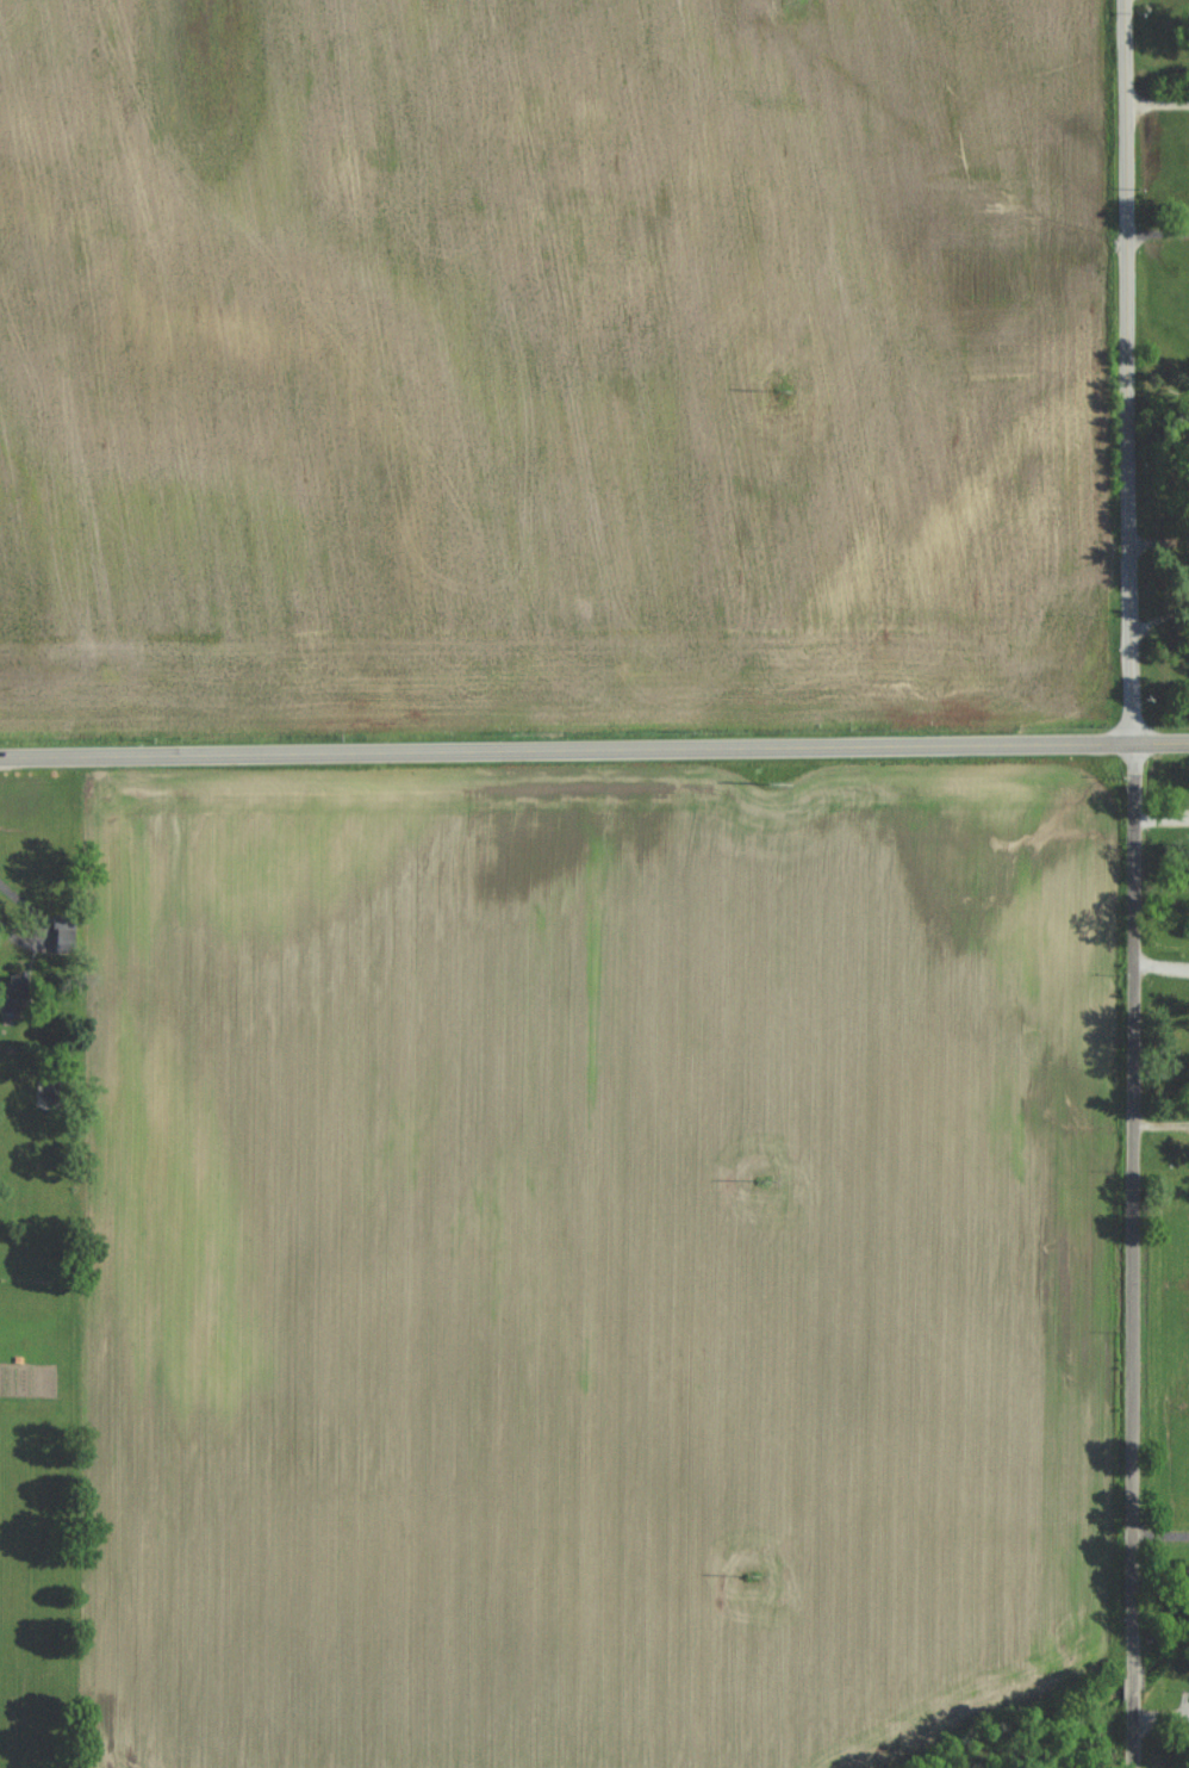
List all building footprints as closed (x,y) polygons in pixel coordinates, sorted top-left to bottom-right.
[(56,950),(77,950),(78,917),(57,916),(56,950)] [(9,1004),(32,1004),(32,974),(9,973),(9,1004)]
